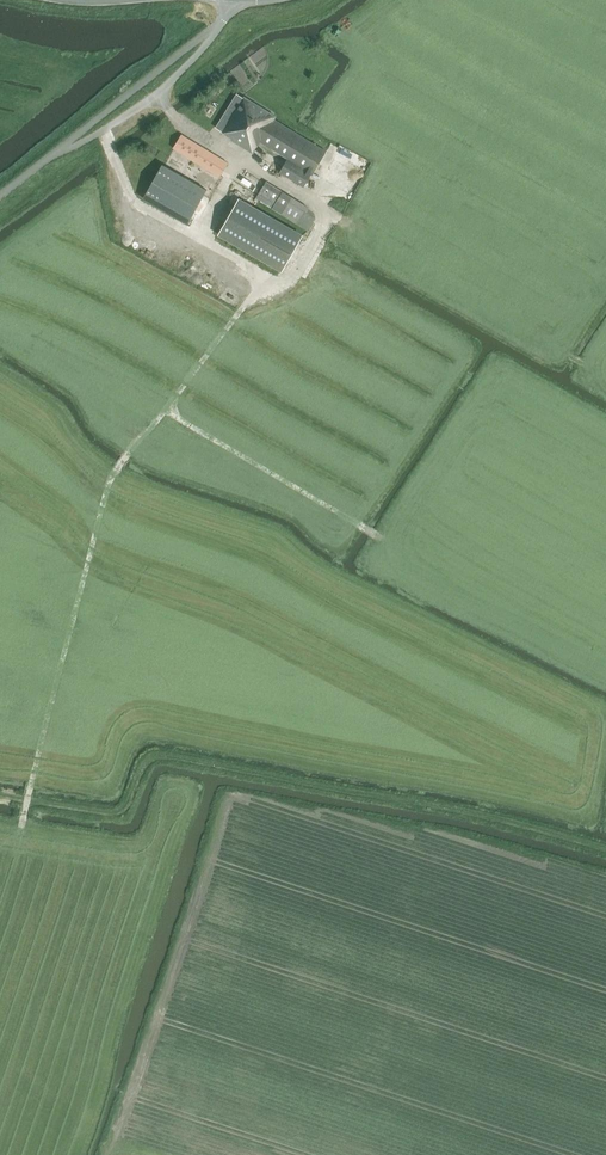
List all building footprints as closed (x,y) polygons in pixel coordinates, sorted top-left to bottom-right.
[(279,172),(304,187),(312,174),(326,151),(274,119),(276,116),(244,97),(244,98),(237,94),(216,128),(231,137),(231,139),(253,153),(260,141),(288,158),(279,172)] [(198,163),(220,177),(228,163),(182,135),(173,148),(198,163)] [(143,198),(188,223),(207,190),(162,165),(143,198)] [(246,177),(253,179),(257,169),(249,167),(246,177)] [(254,182),(260,186),(266,176),(260,172),(254,182)] [(282,214),(308,230),(313,224),(315,217),(315,216),(315,215),(314,213),(313,211),(311,208),(267,181),(259,194),(283,210),(282,214)] [(282,270),(302,236),(239,200),(219,234),(282,270)]
